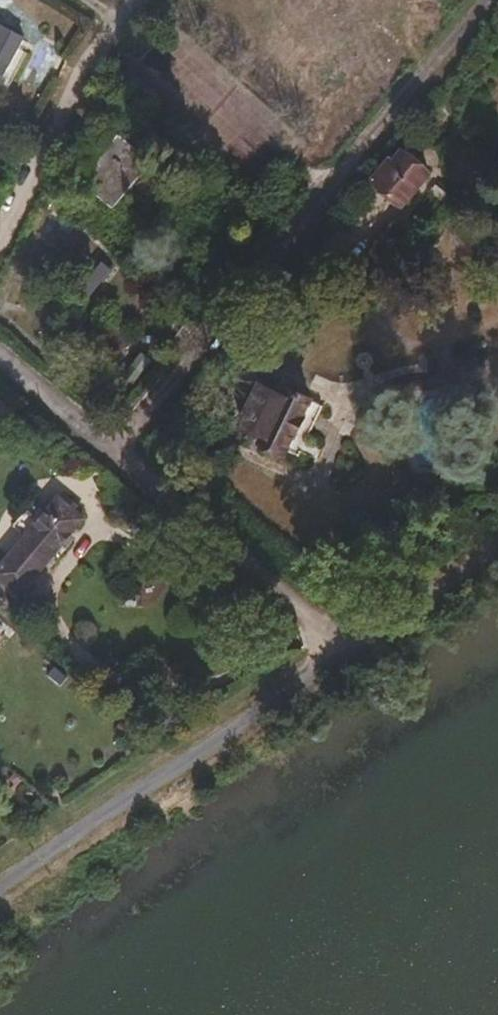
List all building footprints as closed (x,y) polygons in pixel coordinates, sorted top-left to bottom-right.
[(24,37),(0,24),(0,71),(3,73),(18,46),(24,37)] [(11,78),(26,53),(18,46),(3,73),(11,78)] [(132,186),(145,169),(152,161),(119,131),(81,177),(114,206),(132,186)] [(401,206),(429,173),(401,150),(392,161),(389,157),(372,177),(371,180),(401,206)] [(150,202),(164,185),(145,169),(132,186),(150,202)] [(392,271),(419,240),(395,221),(369,251),(392,271)] [(67,301),(75,283),(61,277),(60,279),(56,277),(54,277),(53,279),(48,290),(52,292),(53,295),(67,301)] [(299,455),(322,406),(311,402),(310,398),(277,383),(273,389),(260,382),(242,422),(265,433),(261,441),(287,452),(288,450),(299,455)] [(85,518),(60,496),(0,567),(0,576),(23,595),(38,578),(36,576),(85,518)]
